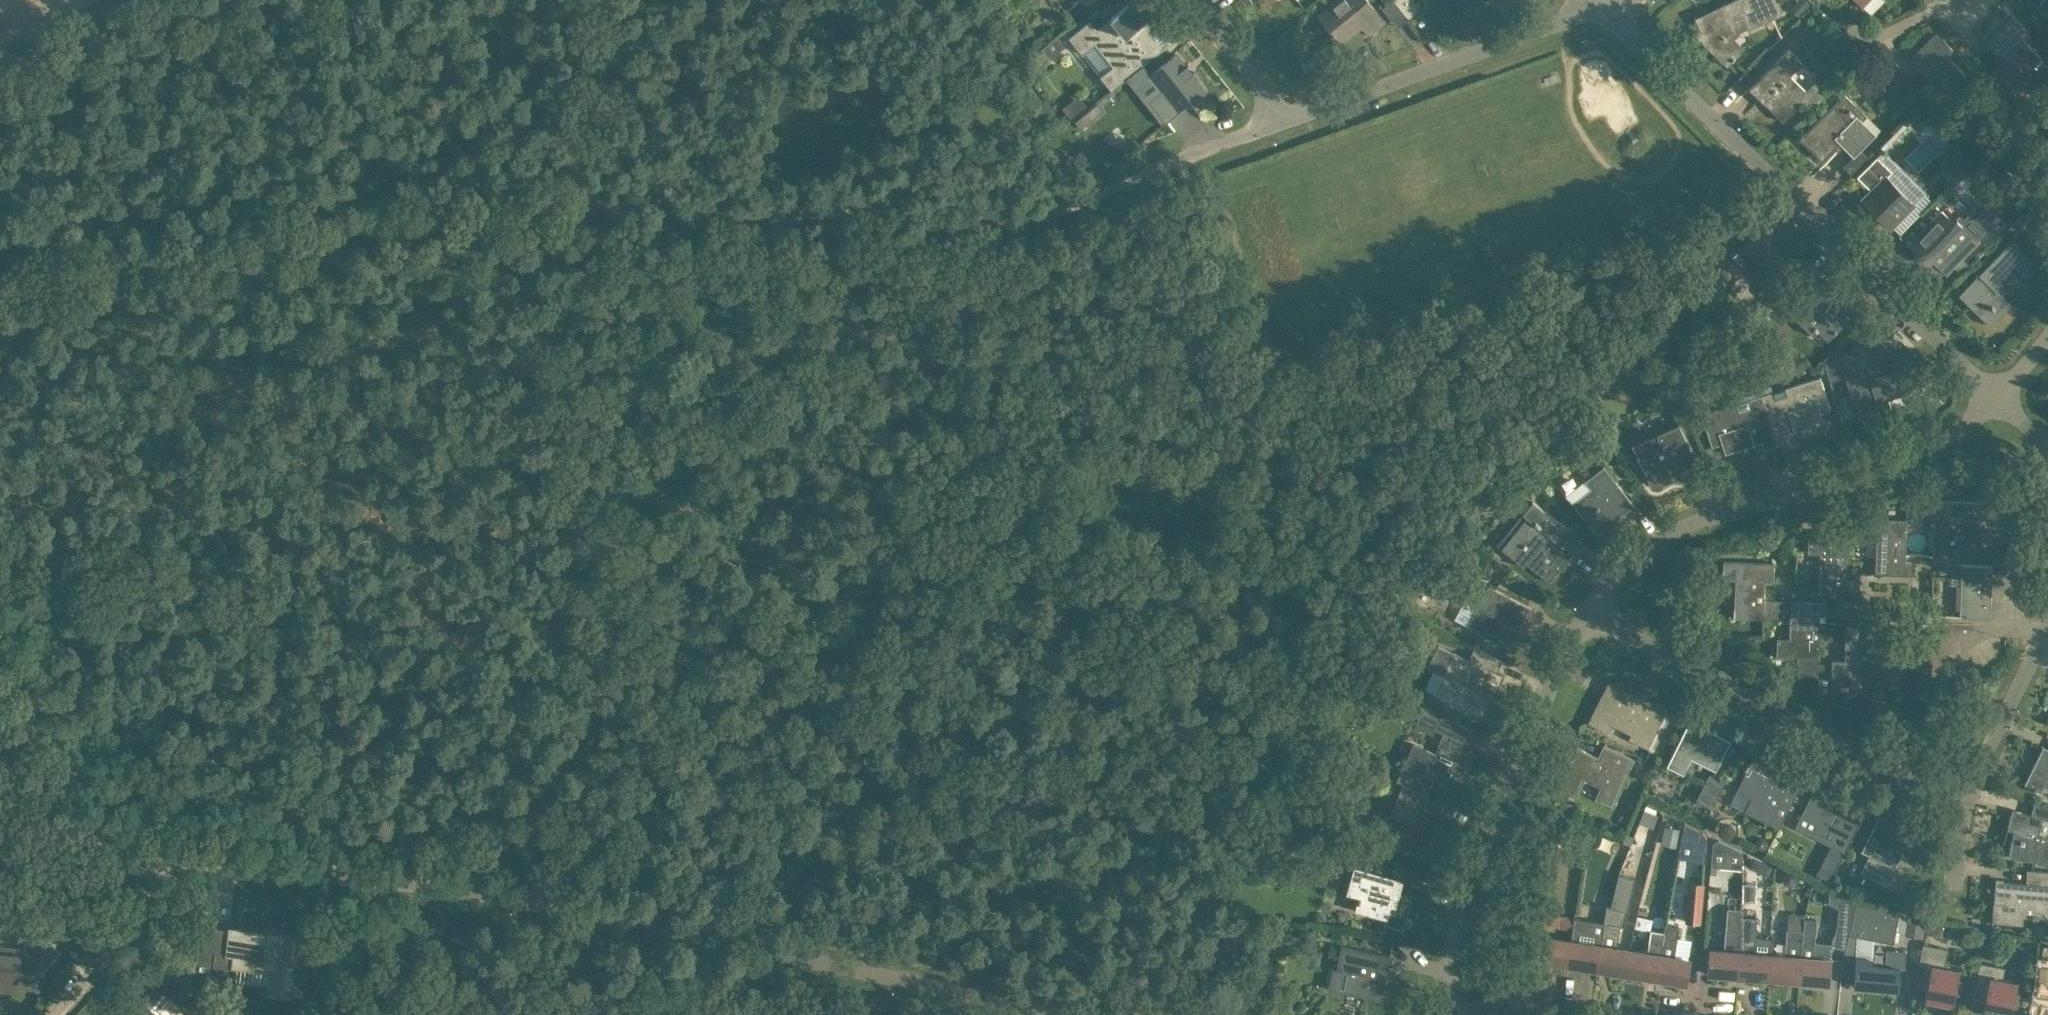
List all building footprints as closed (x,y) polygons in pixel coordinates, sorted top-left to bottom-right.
[(1156,11),(1147,18),(1133,0),(1131,0),(1097,28),(1089,19),(1070,34),(1084,50),(1101,36),(1120,61),(1107,71),(1118,85),(1170,44),(1162,34),(1169,27),(1156,11)] [(1073,3),(1084,17),(1109,0),(1076,0),(1073,3)] [(1384,20),(1368,0),(1337,0),(1320,14),(1333,30),(1331,32),(1334,36),(1336,34),(1341,41),(1362,24),(1369,32),(1384,20)] [(1415,0),(1399,0),(1396,2),(1409,18),(1421,8),(1415,0)] [(1764,21),(1782,13),(1776,0),(1730,0),(1721,5),(1723,10),(1699,21),(1696,16),(1695,16),(1701,29),(1696,34),(1727,65),(1741,51),(1727,38),(1736,29),(1734,26),(1748,20),(1750,27),(1764,21)] [(1808,0),(1797,0),(1790,7),(1798,15),(1810,2),(1808,0)] [(2037,5),(2047,16),(2047,0),(2042,0),(2037,5)] [(1985,41),(2005,61),(1994,71),(2010,86),(2024,72),(2034,82),(2047,68),(2047,62),(2022,36),(2028,30),(2011,14),(1985,41)] [(1825,36),(1835,46),(1847,34),(1837,25),(1825,36)] [(1954,49),(1951,46),(1937,32),(1910,59),(1930,79),(1920,89),(1936,105),(1967,74),(1948,55),(1954,49)] [(1058,35),(1042,47),(1050,58),(1066,46),(1058,35)] [(1847,49),(1857,59),(1859,61),(1866,54),(1854,42),(1847,49)] [(1789,47),(1764,73),(1750,87),(1763,101),(1766,98),(1785,116),(1782,119),(1784,121),(1803,100),(1812,109),(1828,92),(1815,80),(1806,89),(1790,73),(1803,61),(1789,47)] [(1843,73),(1857,59),(1847,49),(1833,63),(1843,73)] [(1151,74),(1164,90),(1178,107),(1178,108),(1188,100),(1190,102),(1206,89),(1177,53),(1151,74)] [(1854,154),(1876,133),(1881,128),(1846,92),(1815,123),(1801,138),(1822,159),(1840,140),(1854,154)] [(1913,102),(1904,92),(1899,98),(1891,112),(1905,119),(1913,102)] [(1072,122),(1078,129),(1104,108),(1098,101),(1072,122)] [(1916,112),(1908,123),(1917,132),(1926,122),(1916,112)] [(2028,122),(2021,116),(2015,116),(2012,119),(2012,126),(2019,132),(2024,132),(2028,128),(2028,122)] [(1873,159),(1858,175),(1872,189),(1863,198),(1871,206),(1891,226),(1914,203),(1915,202),(1927,191),(1910,174),(1899,185),(1893,179),(1904,168),(1899,163),(1884,148),(1877,155),(1873,159)] [(1922,213),(1905,229),(1913,238),(1908,243),(1920,256),(1925,251),(1933,259),(1932,264),(1933,268),(1936,272),(1941,273),(1946,272),(1954,264),(1962,272),(1971,263),(1963,255),(1969,249),(1978,239),(1979,238),(1989,227),(1974,212),(1966,220),(1963,217),(1960,214),(1957,218),(1954,221),(1941,209),(1948,202),(1946,200),(1940,200),(1937,197),(1922,213)] [(2017,218),(2023,225),(2029,219),(2023,213),(2017,218)] [(1738,249),(1732,255),(1743,265),(1763,284),(1773,273),(1787,259),(1757,230),(1743,245),(1742,246),(1738,249)] [(2038,265),(2012,239),(1959,294),(1990,324),(2011,303),(1996,288),(2017,267),(2026,277),(2038,265)] [(1813,335),(1818,330),(1828,339),(1850,317),(1822,289),(1826,285),(1813,273),(1782,304),(1813,335)] [(1777,288),(1770,280),(1758,291),(1766,299),(1777,288)] [(1629,330),(1629,332),(1629,333),(1630,334),(1630,335),(1632,336),(1633,337),(1634,337),(1635,337),(1637,337),(1638,337),(1639,336),(1640,335),(1641,334),(1642,332),(1642,331),(1642,330),(1642,328),(1641,327),(1640,326),(1639,325),(1638,324),(1637,324),(1635,324),(1634,324),(1633,324),(1632,325),(1631,326),(1630,327),(1629,328),(1629,329),(1629,330)] [(1851,353),(1824,361),(1830,380),(1846,375),(1848,383),(1853,399),(1859,418),(1891,408),(1888,398),(1902,393),(1897,380),(1900,379),(1898,375),(1896,376),(1894,368),(1893,369),(1886,371),(1877,362),(1881,358),(1889,349),(1880,339),(1870,329),(1849,350),(1851,353)] [(1794,353),(1786,363),(1799,375),(1808,365),(1794,353)] [(1678,364),(1676,374),(1685,375),(1687,366),(1678,364)] [(1820,375),(1786,386),(1761,394),(1777,444),(1790,440),(1787,433),(1801,428),(1802,430),(1806,429),(1805,427),(1824,421),(1821,411),(1831,408),(1825,389),(1820,375)] [(1777,444),(1761,394),(1760,390),(1736,397),(1737,402),(1702,414),(1706,426),(1712,445),(1722,442),(1726,452),(1744,446),(1744,448),(1748,447),(1748,445),(1762,441),(1764,448),(1777,444)] [(1680,423),(1657,433),(1633,444),(1638,456),(1645,472),(1647,471),(1653,485),(1685,471),(1687,474),(1701,468),(1692,450),(1680,423)] [(1604,465),(1585,480),(1576,487),(1571,485),(1566,489),(1566,494),(1584,517),(1586,516),(1597,530),(1611,520),(1612,522),(1619,516),(1618,515),(1632,503),(1621,489),(1622,487),(1610,472),(1604,465)] [(2022,481),(2024,482),(2035,490),(2043,478),(2030,469),(2022,481)] [(1982,549),(1982,534),(1983,501),(1923,499),(1923,516),(1935,517),(1934,555),(1958,556),(1958,548),(1982,549)] [(1566,526),(1551,514),(1533,501),(1521,517),(1524,519),(1502,548),(1509,553),(1524,565),(1527,562),(1548,579),(1568,555),(1553,543),(1566,526)] [(1906,560),(1906,554),(1907,518),(1865,516),(1865,534),(1877,535),(1876,573),(1912,574),(1913,560),(1906,560)] [(1760,537),(1766,546),(1775,540),(1769,531),(1760,537)] [(1849,577),(1850,571),(1851,535),(1809,534),(1808,552),(1821,552),(1819,590),(1856,591),(1856,578),(1849,577)] [(2021,540),(2008,540),(2008,549),(2021,549),(2021,540)] [(1764,599),(1765,598),(1765,580),(1774,581),(1774,562),(1724,560),(1723,578),(1736,579),(1735,617),(1764,618),(1764,617),(1764,599)] [(1962,562),(1960,614),(1991,615),(1992,563),(1962,562)] [(1488,584),(1475,609),(1467,624),(1493,637),(1511,646),(1523,622),(1528,624),(1536,608),(1518,599),(1488,584)] [(1764,599),(1764,617),(1778,618),(1778,609),(1785,609),(1785,599),(1764,599)] [(1777,655),(1797,655),(1818,656),(1820,614),(1827,614),(1827,601),(1791,599),(1790,637),(1777,637),(1777,655)] [(1833,658),(1832,676),(1852,677),(1874,678),(1875,636),(1882,636),(1883,622),(1846,621),(1845,659),(1833,658)] [(1927,682),(1927,680),(1929,630),(1902,629),(1901,681),(1927,682)] [(1502,659),(1484,651),(1473,646),(1468,657),(1437,644),(1427,666),(1443,673),(1434,694),(1486,717),(1500,685),(1476,675),(1481,664),(1497,671),(1502,659)] [(1818,656),(1797,655),(1797,673),(1818,674),(1818,656)] [(1330,667),(1319,675),(1329,686),(1339,678),(1330,667)] [(1852,677),(1832,676),(1818,676),(1817,691),(1852,693),(1852,677)] [(1588,721),(1606,730),(1609,731),(1614,721),(1633,730),(1629,737),(1648,747),(1659,725),(1667,707),(1620,684),(1612,700),(1601,695),(1588,721)] [(1930,686),(1927,686),(1914,686),(1914,699),(1926,699),(1930,699),(1930,686)] [(1435,750),(1414,741),(1403,765),(1455,787),(1472,748),(1463,744),(1470,726),(1441,714),(1435,728),(1444,731),(1435,750)] [(1716,769),(1722,757),(1731,739),(1690,719),(1681,737),(1667,764),(1683,773),(1692,757),(1716,769)] [(1560,786),(1577,794),(1584,778),(1600,785),(1594,798),(1612,805),(1634,757),(1603,744),(1598,755),(1577,746),(1560,786)] [(2042,791),(2045,785),(2047,786),(2047,751),(2042,748),(2025,783),(2042,791)] [(1755,751),(1749,764),(1736,789),(1751,796),(1744,810),(1779,827),(1805,776),(1755,751)] [(1709,773),(1695,800),(1711,808),(1724,780),(1709,773)] [(1393,843),(1408,850),(1425,857),(1443,815),(1423,806),(1429,793),(1403,782),(1389,813),(1403,819),(1393,843)] [(1817,782),(1808,800),(1801,814),(1817,821),(1811,834),(1846,851),(1859,823),(1846,817),(1854,801),(1817,782)] [(1556,811),(1568,816),(1574,803),(1563,798),(1558,808),(1556,811)] [(2034,801),(2031,813),(2013,808),(2005,835),(2012,837),(2011,842),(2009,855),(2029,858),(2047,861),(2047,805),(2034,801)] [(1658,814),(1645,809),(1640,821),(1653,826),(1658,814)] [(1256,822),(1267,827),(1272,818),(1260,812),(1256,822)] [(1857,846),(1870,852),(1861,871),(1884,882),(1902,891),(1911,872),(1896,864),(1913,830),(1879,813),(1867,840),(1861,837),(1857,846)] [(1678,846),(1681,828),(1665,824),(1661,842),(1678,846)] [(1278,825),(1273,834),(1282,838),(1287,829),(1278,825)] [(218,834),(218,827),(202,826),(202,833),(218,834)] [(1706,850),(1707,845),(1704,844),(1706,833),(1686,829),(1684,841),(1682,840),(1681,845),(1706,850)] [(1757,836),(1755,841),(1757,846),(1761,849),(1766,847),(1769,842),(1767,837),(1762,835),(1757,836)] [(1713,842),(1712,865),(1743,867),(1742,850),(1719,839),(1713,842)] [(1762,868),(1764,873),(1768,875),(1773,865),(1765,862),(1762,868)] [(1832,880),(1837,869),(1822,862),(1816,873),(1832,880)] [(1403,878),(1366,868),(1354,865),(1346,893),(1359,896),(1355,909),(1386,918),(1385,923),(1404,928),(1412,898),(1399,895),(1403,878)] [(2047,917),(2047,870),(2028,868),(2026,882),(1999,879),(1997,901),(1994,901),(1992,919),(2012,920),(2021,921),(2022,915),(2047,917)] [(1597,968),(1627,972),(1630,949),(1616,947),(1620,923),(1619,923),(1621,909),(1627,910),(1636,876),(1619,872),(1611,904),(1607,903),(1604,920),(1603,933),(1601,945),(1597,968)] [(1740,898),(1755,898),(1755,879),(1741,879),(1740,898)] [(1688,880),(1685,920),(1701,922),(1705,881),(1688,880)] [(1,894),(12,895),(13,886),(1,885),(1,894)] [(1837,924),(1851,927),(1856,903),(1830,888),(1829,901),(1839,906),(1838,922),(1837,922),(1837,924)] [(1899,911),(1856,903),(1851,927),(1849,933),(1858,935),(1858,937),(1856,956),(1856,964),(1854,984),(1899,988),(1901,967),(1906,967),(1907,949),(1886,948),(1886,965),(1871,964),(1871,958),(1874,939),(1892,942),(1892,941),(1894,941),(1899,911)] [(1708,972),(1738,975),(1740,951),(1742,928),(1742,908),(1728,906),(1724,949),(1710,948),(1708,972)] [(1738,975),(1768,977),(1770,953),(1754,952),(1756,929),(1753,929),(1755,917),(1743,916),(1744,908),(1742,908),(1742,928),(1740,951),(1738,975)] [(1927,917),(1909,914),(1905,932),(1905,933),(1923,936),(1927,917)] [(1944,919),(1929,916),(1925,932),(1941,935),(1944,919)] [(1831,958),(1832,945),(1832,943),(1814,942),(1816,919),(1804,918),(1803,929),(1802,933),(1798,979),(1830,982),(1831,958)] [(1662,941),(1660,954),(1656,977),(1687,982),(1691,958),(1675,956),(1680,925),(1665,923),(1664,931),(1662,941)] [(201,925),(196,963),(213,965),(268,971),(265,994),(291,996),(296,954),(289,953),(291,933),(270,930),(269,932),(229,927),(229,928),(201,925)] [(1802,933),(1803,929),(1786,928),(1784,954),(1770,953),(1768,977),(1798,979),(1802,933)] [(1656,977),(1660,954),(1662,941),(1664,931),(1651,929),(1647,952),(1630,949),(1627,972),(1656,977)] [(1986,931),(1984,943),(1996,945),(1998,933),(1986,931)] [(4,982),(5,977),(38,980),(38,978),(40,978),(40,974),(38,974),(39,967),(45,967),(46,968),(62,949),(48,936),(27,934),(25,949),(0,946),(0,981),(4,982)] [(1568,939),(1561,938),(1541,935),(1537,958),(1564,963),(1568,939)] [(1601,945),(1568,939),(1564,963),(1597,968),(1601,945)] [(1927,988),(1925,998),(1934,1000),(1933,1003),(1949,1006),(1948,1007),(1950,1007),(1951,1003),(1953,1003),(1956,992),(1959,993),(1962,980),(1958,980),(1960,968),(1945,965),(1949,947),(1923,942),(1915,986),(1927,988)] [(1386,975),(1391,954),(1341,944),(1337,967),(1345,969),(1341,991),(1388,1000),(1392,976),(1386,975)] [(2044,944),(2040,971),(2038,991),(2047,993),(2047,945),(2044,944)] [(1242,952),(1239,966),(1253,968),(1255,955),(1242,952)] [(1983,1010),(1992,1011),(1991,1014),(1992,1014),(2009,1014),(2010,1014),(2011,1014),(2014,1004),(2017,1005),(2019,992),(2016,992),(2018,980),(2003,977),(2005,966),(1980,961),(1973,998),(1985,1000),(1983,1010)] [(331,993),(331,974),(317,975),(317,993),(331,993)] [(157,1014),(141,1001),(129,1014),(157,1014)]
